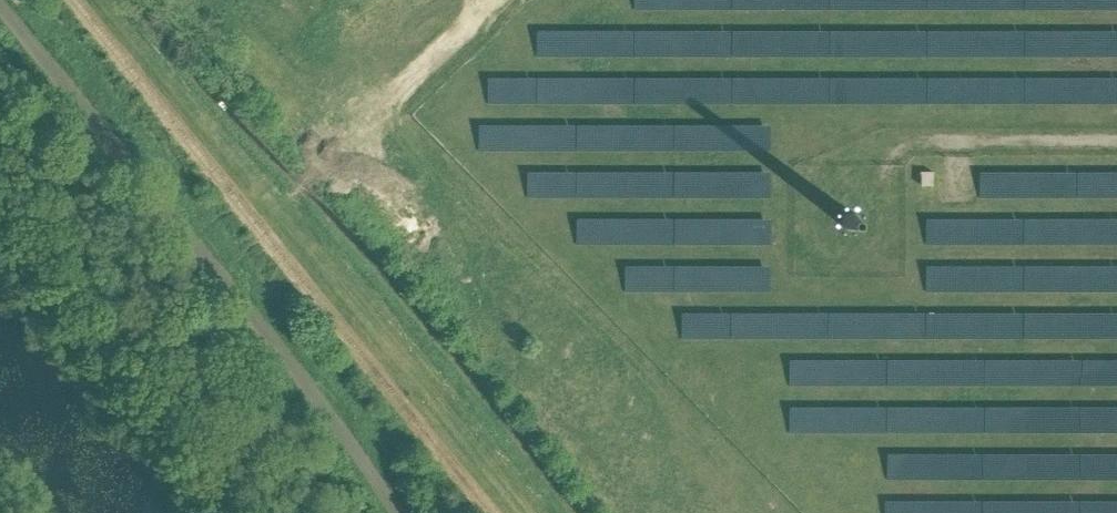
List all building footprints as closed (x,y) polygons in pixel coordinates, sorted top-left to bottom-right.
[(476,126),(476,147),(549,147),(549,126),(476,126)] [(922,220),(922,243),(965,243),(965,228),(980,228),(980,220),(922,220)] [(654,287),(654,289),(711,289),(712,269),(648,269),(647,287),(654,287)]
